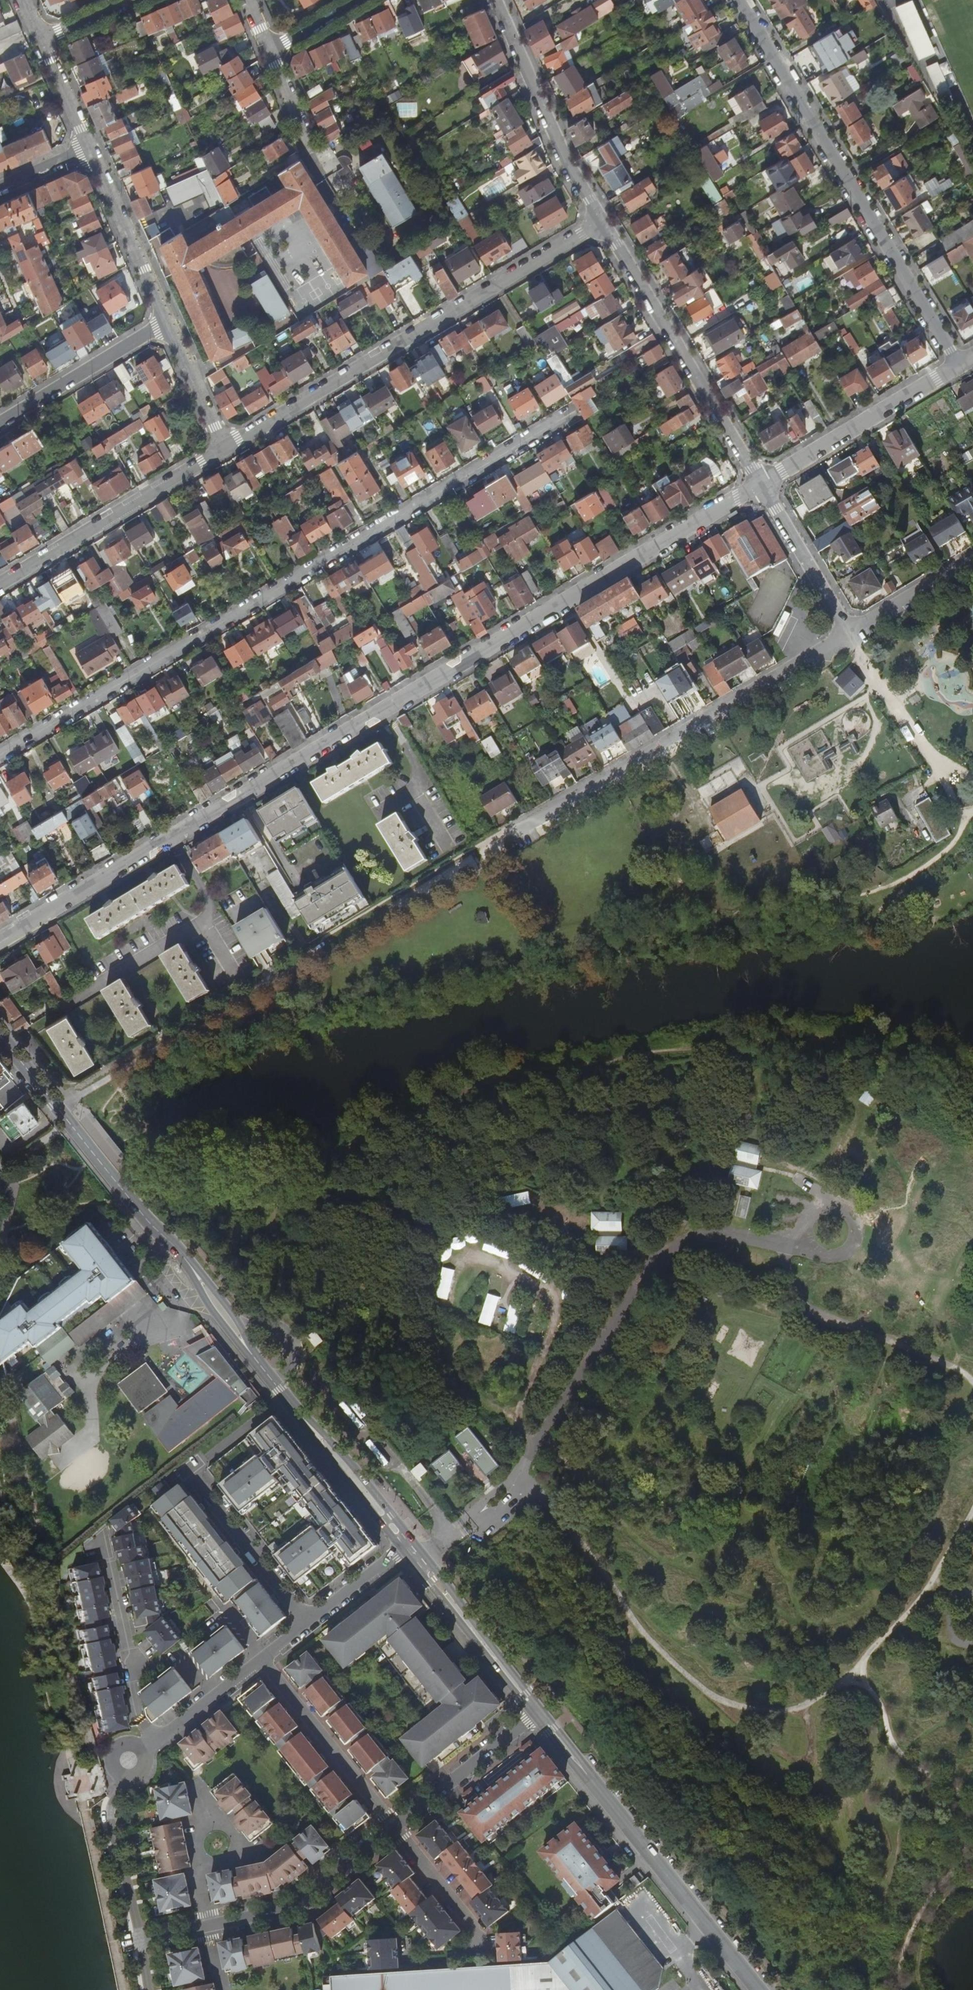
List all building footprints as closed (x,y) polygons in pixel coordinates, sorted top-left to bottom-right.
[(185,19),(203,11),(200,3),(206,0),(207,0),(182,0),(177,2),(185,19)] [(206,0),(211,12),(229,3),(227,0),(207,0),(206,0)] [(377,34),(396,25),(389,11),(393,9),(389,0),(387,0),(384,2),(387,9),(370,17),(377,34)] [(393,9),(396,15),(412,5),(410,0),(389,0),(393,9)] [(424,10),(444,1),(444,0),(420,0),(424,10)] [(530,10),(546,0),(524,0),(530,10)] [(603,15),(617,7),(613,0),(595,0),(603,15)] [(659,12),(675,2),(678,0),(652,0),(659,12)] [(688,24),(689,23),(707,12),(699,0),(678,0),(675,2),(688,24)] [(783,17),(802,6),(805,4),(802,0),(770,0),(775,8),(777,7),(783,17)] [(866,11),(869,9),(863,0),(859,0),(866,11)] [(869,9),(877,4),(874,0),(863,0),(869,9)] [(932,46),(913,2),(916,0),(909,0),(896,6),(920,58),(935,52),(936,55),(940,53),(936,45),(932,46)] [(160,10),(167,27),(171,25),(185,19),(177,2),(160,10)] [(481,2),(460,11),(463,18),(484,9),(481,2)] [(229,3),(211,12),(216,23),(233,14),(229,3)] [(866,11),(873,23),(884,16),(877,4),(869,9),(866,11)] [(783,17),(789,28),(793,25),(800,37),(802,36),(813,29),(815,28),(802,6),(783,17)] [(526,31),(537,57),(555,46),(573,35),(579,31),(598,19),(590,7),(556,28),(557,29),(549,34),(542,21),(526,31)] [(463,18),(470,32),(490,23),(484,9),(463,18)] [(143,21),(149,34),(149,35),(150,35),(152,39),(164,33),(162,30),(167,27),(160,10),(142,18),(143,21)] [(689,23),(695,32),(688,37),(695,49),(706,42),(715,37),(719,34),(715,27),(719,25),(710,11),(707,12),(689,23)] [(216,23),(211,26),(219,43),(244,30),(237,13),(233,14),(216,23)] [(355,24),(362,41),(377,34),(370,17),(355,24)] [(0,27),(0,38),(1,39),(22,30),(18,19),(6,24),(0,27)] [(135,24),(141,37),(149,34),(143,21),(135,24)] [(490,23),(470,32),(476,46),(496,38),(490,23)] [(844,24),(799,52),(803,59),(827,44),(836,39),(837,38),(838,38),(849,32),(847,29),(851,27),(849,23),(845,25),(844,24)] [(167,27),(175,45),(179,42),(171,25),(167,27)] [(813,29),(802,36),(804,38),(814,32),(813,29)] [(720,46),(722,51),(721,52),(725,59),(741,50),(734,38),(731,40),(725,30),(723,32),(719,34),(715,37),(719,44),(720,46)] [(573,35),(577,40),(582,37),(579,31),(573,35)] [(324,45),(331,61),(348,53),(351,61),(361,57),(358,49),(363,47),(358,35),(352,38),(350,34),(341,38),(324,45)] [(573,35),(555,46),(558,52),(545,58),(548,66),(551,65),(553,70),(555,68),(558,74),(574,64),(575,63),(572,59),(567,62),(563,52),(579,44),(577,40),(573,35)] [(706,42),(707,45),(710,50),(719,44),(715,37),(706,42)] [(70,45),(78,65),(96,57),(87,38),(70,45)] [(472,55),(485,74),(507,61),(497,39),(472,55)] [(836,39),(827,44),(829,47),(837,42),(836,39)] [(307,52),(315,68),(331,61),(324,45),(307,52)] [(707,45),(699,49),(702,54),(710,50),(707,45)] [(849,50),(852,56),(859,52),(855,46),(849,50)] [(195,57),(204,73),(234,57),(229,47),(216,54),(212,47),(195,57)] [(292,64),(298,76),(315,68),(307,52),(306,49),(294,56),(292,64)] [(725,59),(730,67),(732,66),(735,71),(746,64),(744,59),(746,58),(741,50),(725,59)] [(859,52),(852,56),(856,63),(866,57),(862,50),(859,52)] [(24,53),(6,61),(18,88),(35,80),(24,53)] [(152,55),(161,74),(165,71),(162,63),(157,53),(152,55)] [(221,66),(229,79),(246,69),(238,56),(221,66)] [(82,72),(78,73),(80,77),(83,76),(87,84),(106,75),(110,73),(105,62),(101,64),(97,57),(96,57),(78,65),(82,72)] [(584,58),(577,62),(579,67),(587,62),(584,58)] [(417,64),(426,83),(435,78),(427,59),(417,64)] [(333,63),(337,72),(341,70),(337,61),(333,63)] [(824,61),(802,74),(807,83),(829,70),(824,61)] [(554,76),(566,99),(585,87),(574,68),(576,67),(574,64),(558,74),(554,76)] [(627,68),(637,84),(644,80),(634,64),(627,68)] [(908,67),(917,82),(922,79),(913,64),(908,67)] [(651,76),(663,97),(673,91),(663,75),(668,72),(665,67),(662,69),(651,76)] [(246,69),(229,79),(233,86),(230,88),(234,94),(251,83),(249,80),(252,79),(246,69)] [(480,89),(491,107),(500,102),(498,98),(507,92),(503,86),(515,79),(511,70),(480,89)] [(825,90),(833,104),(853,92),(839,71),(819,83),(824,91),(825,90)] [(940,94),(949,89),(941,71),(932,75),(940,94)] [(701,74),(712,93),(724,86),(721,80),(713,85),(705,72),(701,74)] [(699,85),(706,97),(712,93),(701,74),(678,88),(682,95),(699,85)] [(87,84),(89,90),(82,93),(88,106),(108,97),(114,94),(106,75),(87,84)] [(595,75),(586,81),(588,85),(597,79),(595,75)] [(585,87),(566,99),(574,114),(565,120),(568,127),(584,117),(583,114),(595,106),(587,91),(595,86),(596,87),(605,81),(602,76),(597,79),(588,85),(585,87)] [(251,83),(234,94),(244,109),(261,98),(251,83)] [(321,84),(308,90),(311,95),(323,89),(321,84)] [(735,95),(744,110),(740,112),(745,121),(766,108),(752,84),(735,95)] [(135,85),(116,93),(119,102),(139,93),(135,85)] [(326,91),(309,101),(315,115),(330,106),(328,101),(335,97),(331,88),(326,91)] [(892,105),(898,114),(908,108),(921,128),(937,118),(929,104),(924,107),(920,101),(925,98),(919,88),(892,105)] [(490,108),(505,133),(520,124),(523,122),(511,104),(523,97),(519,89),(500,102),(491,107),(490,108)] [(604,105),(611,116),(633,102),(627,91),(604,105)] [(175,94),(181,108),(185,106),(178,92),(175,94)] [(244,109),(254,125),(271,114),(265,105),(275,99),(272,92),(261,98),(244,109)] [(230,96),(240,112),(244,109),(234,94),(230,96)] [(728,100),(737,114),(740,112),(744,110),(735,95),(728,100)] [(88,106),(98,128),(105,125),(118,120),(108,97),(88,106)] [(701,97),(674,114),(676,119),(704,102),(701,97)] [(399,101),(399,115),(418,115),(418,101),(399,101)] [(837,107),(846,123),(860,114),(853,102),(848,104),(846,101),(837,107)] [(183,112),(188,122),(191,120),(185,106),(181,108),(183,112)] [(315,115),(321,129),(336,120),(330,106),(315,115)] [(760,122),(764,130),(769,138),(787,127),(778,111),(760,122)] [(178,114),(182,125),(188,122),(183,112),(178,114)] [(732,116),(738,125),(745,121),(740,112),(737,114),(732,116)] [(260,122),(266,132),(276,126),(270,116),(260,122)] [(336,120),(342,134),(348,131),(341,117),(336,120)] [(568,127),(576,144),(594,133),(584,117),(568,127)] [(105,125),(111,139),(128,132),(121,118),(118,120),(105,125)] [(321,129),(327,143),(342,134),(336,120),(321,129)] [(849,126),(862,149),(872,144),(868,137),(872,134),(866,124),(861,127),(858,121),(849,126)] [(503,135),(517,158),(535,147),(543,142),(539,135),(530,140),(520,124),(505,133),(503,135)] [(676,128),(684,142),(689,140),(686,134),(680,126),(676,128)] [(3,146),(13,166),(54,148),(44,127),(9,143),(3,146)] [(776,143),(784,156),(800,146),(795,138),(803,134),(799,128),(776,143)] [(758,134),(763,142),(769,138),(764,130),(758,134)] [(689,140),(693,147),(694,149),(696,151),(702,147),(692,131),(686,134),(689,140)] [(718,131),(702,140),(705,145),(713,140),(721,136),(718,131)] [(111,139),(118,153),(120,153),(134,146),(128,132),(111,139)] [(3,146),(9,143),(5,133),(0,136),(0,138),(3,146)] [(947,137),(953,147),(960,143),(954,133),(947,137)] [(868,137),(872,144),(876,141),(872,134),(868,137)] [(608,140),(618,156),(626,151),(617,135),(608,140)] [(281,137),(263,148),(265,150),(270,160),(288,149),(281,137)] [(598,146),(607,161),(599,167),(603,173),(621,162),(618,156),(608,140),(598,146)] [(684,142),(688,149),(693,147),(689,140),(684,142)] [(790,161),(800,178),(814,169),(804,152),(811,148),(808,143),(796,151),(799,155),(790,161)] [(696,151),(708,171),(713,180),(721,175),(718,170),(713,173),(711,169),(712,168),(713,170),(719,166),(721,169),(722,168),(720,163),(717,164),(715,162),(718,160),(716,156),(713,158),(705,145),(702,147),(696,151)] [(120,153),(126,166),(117,170),(121,179),(130,175),(136,172),(134,166),(142,162),(135,146),(134,146),(120,153)] [(203,156),(207,166),(214,162),(219,171),(229,165),(218,147),(203,156)] [(515,159),(520,167),(512,172),(514,175),(512,176),(512,179),(513,180),(515,181),(517,181),(519,183),(546,167),(535,147),(517,158),(515,159)] [(725,147),(715,152),(719,162),(730,157),(725,147)] [(252,155),(255,159),(263,154),(265,150),(263,148),(252,155)] [(9,168),(2,151),(0,152),(0,172),(9,168)] [(415,154),(424,168),(428,165),(419,151),(415,154)] [(782,159),(785,163),(790,161),(799,155),(796,151),(782,159)] [(365,175),(363,176),(371,189),(368,191),(390,228),(393,226),(416,212),(391,170),(391,169),(381,154),(360,167),(365,175)] [(343,168),(337,171),(341,178),(352,171),(348,165),(352,162),(350,158),(349,157),(347,156),(344,155),(341,156),(337,159),(343,168)] [(510,155),(500,161),(503,167),(513,161),(510,155)] [(873,170),(882,186),(892,180),(883,164),(891,159),(889,156),(874,166),(875,168),(873,170)] [(883,164),(892,180),(901,174),(892,158),(891,159),(883,164)] [(782,159),(772,165),(775,171),(783,167),(785,163),(782,159)] [(299,206),(348,284),(353,280),(357,286),(358,286),(364,282),(371,278),(375,275),(384,270),(376,256),(363,264),(314,186),(299,161),(279,173),(287,186),(272,196),(266,186),(248,197),(254,206),(236,217),(229,205),(226,207),(225,206),(210,215),(219,228),(187,247),(181,233),(176,236),(161,245),(212,358),(233,349),(197,268),(210,260),(214,263),(219,264),(223,265),(229,264),(231,264),(237,262),(243,260),(248,257),(239,243),(248,237),(299,206)] [(603,173),(613,189),(615,187),(619,195),(621,194),(635,185),(630,178),(631,177),(622,162),(621,162),(603,173)] [(130,175),(138,193),(147,188),(142,177),(150,174),(147,167),(136,172),(130,175)] [(213,178),(225,206),(239,198),(228,176),(230,174),(231,174),(229,169),(213,178)] [(162,190),(169,207),(213,187),(206,170),(162,190)] [(64,176),(72,194),(74,197),(86,192),(92,189),(86,176),(75,171),(64,176)] [(228,176),(239,198),(241,196),(230,174),(228,176)] [(884,189),(896,208),(920,194),(908,174),(884,189)] [(46,184),(55,202),(70,195),(72,194),(64,176),(46,184)] [(635,185),(621,194),(626,202),(631,211),(650,199),(646,194),(655,188),(648,177),(635,185)] [(528,185),(518,191),(527,205),(554,188),(548,178),(530,189),(528,185)] [(936,178),(925,184),(930,191),(940,185),(936,178)] [(940,185),(930,191),(933,197),(954,184),(950,178),(940,185)] [(790,183),(770,196),(770,197),(774,204),(783,217),(797,208),(799,207),(803,205),(790,183)] [(28,192),(36,210),(51,203),(55,202),(46,184),(28,192)] [(721,189),(724,194),(730,190),(728,185),(721,189)] [(646,194),(650,199),(650,200),(657,196),(657,195),(658,194),(658,193),(658,192),(657,191),(656,188),(655,188),(646,194)] [(723,195),(726,200),(735,195),(732,189),(730,190),(724,194),(723,195)] [(5,202),(14,222),(19,220),(21,223),(24,222),(24,223),(32,220),(30,216),(37,212),(36,210),(28,192),(5,202)] [(71,199),(69,200),(77,217),(94,210),(86,192),(74,197),(71,199)] [(131,202),(139,218),(152,212),(147,199),(154,196),(153,192),(131,202)] [(618,195),(624,204),(626,202),(621,194),(619,195),(618,195)] [(446,202),(458,221),(468,215),(468,214),(456,195),(446,202)] [(555,195),(534,208),(541,219),(545,227),(546,228),(567,215),(555,195)] [(725,198),(711,207),(712,209),(726,201),(725,198)] [(921,204),(904,214),(911,226),(909,228),(915,238),(933,226),(926,213),(933,209),(928,200),(921,204)] [(711,210),(721,225),(735,216),(726,201),(712,209),(711,210)] [(4,227),(14,222),(5,202),(0,204),(0,229),(4,227)] [(783,217),(772,223),(772,224),(781,239),(799,228),(803,234),(816,226),(809,214),(805,216),(802,217),(797,208),(783,217)] [(847,208),(828,219),(832,226),(851,215),(847,208)] [(77,217),(85,235),(85,236),(102,228),(94,210),(77,217)] [(902,216),(909,228),(911,226),(904,214),(902,216)] [(460,223),(471,240),(475,237),(479,235),(471,221),(472,221),(468,215),(458,221),(460,223)] [(631,225),(642,242),(658,232),(648,215),(631,225)] [(723,230),(728,238),(730,243),(746,234),(735,216),(721,225),(713,230),(716,234),(723,230)] [(35,219),(40,232),(37,234),(40,242),(42,242),(44,245),(51,242),(39,217),(35,219)] [(743,219),(749,230),(752,228),(745,217),(743,219)] [(541,219),(534,224),(538,231),(545,227),(541,219)] [(941,240),(948,252),(962,244),(972,237),(972,221),(941,240)] [(4,227),(9,237),(19,232),(14,222),(4,227)] [(752,228),(749,230),(752,235),(757,232),(754,227),(752,228)] [(171,228),(157,236),(161,245),(176,236),(171,228)] [(500,229),(474,246),(484,261),(486,264),(495,259),(512,248),(500,229)] [(2,342),(8,338),(30,325),(51,312),(54,310),(25,245),(19,232),(9,237),(43,313),(22,325),(19,319),(7,326),(0,311),(0,337),(2,342)] [(757,232),(752,235),(756,241),(758,244),(763,241),(758,232),(757,232)] [(83,241),(86,248),(77,253),(80,259),(83,257),(107,246),(101,233),(83,241)] [(443,234),(429,243),(432,249),(447,240),(443,234)] [(747,239),(750,244),(756,241),(752,235),(747,239)] [(972,262),(972,245),(972,244),(972,237),(962,244),(968,254),(972,262)] [(663,239),(646,249),(656,264),(660,262),(669,256),(665,250),(668,248),(663,239)] [(838,249),(847,265),(863,255),(854,239),(838,249)] [(792,241),(766,257),(770,264),(779,259),(780,261),(785,258),(791,268),(804,259),(792,241)] [(25,245),(54,310),(64,304),(37,245),(32,247),(30,242),(25,245)] [(429,243),(410,254),(414,261),(432,249),(429,243)] [(948,252),(943,256),(949,266),(968,254),(962,244),(948,252)] [(107,246),(83,257),(86,264),(92,262),(99,277),(117,269),(107,246)] [(468,248),(447,261),(459,281),(480,268),(468,248)] [(669,256),(660,262),(668,276),(673,284),(676,282),(697,269),(692,261),(683,248),(669,256)] [(574,261),(586,280),(603,269),(592,250),(574,261)] [(410,254),(384,270),(390,281),(391,283),(409,272),(414,280),(415,279),(413,276),(420,271),(414,261),(410,254)] [(943,256),(927,265),(933,275),(949,266),(943,256)] [(851,280),(855,286),(861,282),(863,286),(877,278),(868,262),(854,270),(857,275),(850,279),(851,280)] [(243,273),(265,308),(280,298),(259,263),(243,273)] [(438,266),(440,269),(434,273),(449,299),(459,293),(442,264),(438,266)] [(680,305),(688,300),(689,303),(715,287),(703,266),(699,268),(697,269),(676,282),(679,286),(672,291),(680,305)] [(853,269),(843,274),(848,281),(851,280),(850,279),(857,275),(854,270),(853,269)] [(371,293),(376,301),(380,308),(396,298),(387,283),(390,281),(384,270),(375,275),(382,286),(381,287),(379,284),(374,287),(376,290),(371,293)] [(391,283),(396,290),(414,280),(409,272),(391,283)] [(588,283),(598,299),(609,292),(615,289),(605,272),(588,283)] [(364,282),(367,286),(373,282),(371,278),(364,282)] [(97,292),(110,313),(131,300),(122,286),(119,288),(115,281),(97,292)] [(543,311),(565,297),(559,288),(552,293),(545,281),(530,290),(537,302),(539,306),(543,311)] [(846,301),(851,311),(854,309),(855,308),(872,298),(885,290),(879,281),(846,301)] [(358,286),(369,305),(376,301),(371,293),(367,286),(364,282),(358,286)] [(872,298),(893,332),(902,327),(891,308),(903,301),(894,285),(885,290),(872,298)] [(356,287),(334,300),(344,315),(366,302),(356,287)] [(505,294),(524,322),(529,319),(511,291),(505,294)] [(534,338),(537,344),(548,360),(549,359),(557,354),(569,347),(559,332),(589,313),(592,317),(600,312),(602,316),(618,306),(609,292),(598,299),(585,307),(555,325),(534,338)] [(712,292),(705,296),(714,311),(721,306),(712,292)] [(782,297),(791,312),(797,308),(794,304),(788,294),(782,297)] [(705,296),(687,307),(696,322),(714,311),(705,296)] [(968,300),(951,311),(952,314),(970,304),(968,300)] [(577,303),(553,317),(557,323),(581,309),(577,303)] [(961,329),(972,322),(972,309),(970,304),(952,314),(961,329)] [(791,312),(767,326),(770,332),(782,325),(785,329),(795,322),(799,329),(802,327),(807,334),(783,348),(794,366),(822,350),(816,340),(812,334),(797,308),(791,312)] [(835,321),(841,331),(860,320),(854,309),(851,311),(835,321)] [(480,321),(489,337),(508,325),(499,310),(493,314),(489,316),(480,321)] [(300,321),(289,328),(296,340),(316,328),(314,325),(317,323),(311,314),(300,321)] [(596,330),(609,352),(636,337),(631,329),(629,330),(620,315),(596,330)] [(64,330),(75,349),(74,349),(77,354),(80,360),(90,354),(84,344),(96,336),(87,323),(85,324),(82,318),(75,322),(72,317),(67,320),(70,326),(64,330)] [(343,319),(322,331),(335,352),(356,340),(343,319)] [(708,334),(719,352),(743,337),(733,319),(708,334)] [(733,319),(743,337),(750,333),(744,323),(741,320),(739,320),(736,319),(733,319)] [(464,331),(474,348),(490,338),(489,337),(480,321),(464,331)] [(810,328),(813,333),(826,326),(823,321),(810,328)] [(826,326),(813,333),(812,334),(816,340),(832,331),(838,328),(834,321),(826,326)] [(230,330),(237,347),(254,339),(247,322),(230,330)] [(96,328),(103,340),(109,337),(101,324),(96,328)] [(518,329),(530,348),(537,344),(534,338),(525,325),(518,329)] [(443,347),(448,355),(463,346),(467,352),(474,348),(464,331),(464,330),(457,334),(455,330),(441,339),(445,346),(443,347)] [(653,333),(650,335),(653,340),(632,353),(629,348),(625,351),(630,360),(643,353),(659,343),(653,333)] [(629,348),(632,353),(653,340),(650,335),(629,348)] [(917,337),(922,346),(925,344),(920,335),(917,337)] [(901,346),(911,362),(926,353),(922,346),(917,337),(901,346)] [(67,338),(46,351),(56,367),(77,354),(74,349),(67,338)] [(879,348),(885,358),(894,373),(911,362),(901,346),(896,338),(879,348)] [(268,340),(258,346),(261,352),(271,346),(268,340)] [(659,343),(643,353),(649,363),(665,353),(659,343)] [(441,344),(434,347),(440,363),(448,360),(441,344)] [(757,368),(759,371),(762,377),(779,367),(783,374),(792,369),(778,345),(772,349),(774,353),(766,358),(768,361),(761,365),(757,368)] [(271,346),(261,352),(263,355),(273,348),(271,346)] [(21,359),(33,377),(47,368),(36,350),(21,359)] [(245,354),(252,364),(252,366),(259,362),(252,350),(245,354)] [(301,350),(281,362),(284,367),(293,381),(313,369),(301,350)] [(749,355),(754,363),(757,368),(761,365),(753,352),(749,355)] [(234,361),(241,371),(252,364),(245,354),(234,361)] [(557,354),(549,359),(548,360),(556,374),(565,387),(574,382),(574,381),(557,354)] [(717,362),(727,378),(718,384),(721,389),(733,382),(730,378),(742,370),(738,364),(742,361),(739,356),(735,358),(732,354),(717,362)] [(406,361),(417,379),(428,373),(417,355),(406,361)] [(136,367),(145,382),(146,382),(161,372),(162,372),(153,356),(136,367)] [(885,358),(868,368),(878,385),(895,375),(894,373),(885,358)] [(6,390),(12,386),(14,389),(24,383),(18,372),(20,371),(13,360),(0,369),(0,381),(6,390)] [(390,371),(396,381),(394,382),(396,385),(398,384),(401,389),(417,379),(406,361),(390,371)] [(114,368),(123,383),(131,378),(122,363),(114,368)] [(742,370),(745,375),(757,368),(754,363),(742,370)] [(614,370),(617,375),(625,370),(622,365),(614,370)] [(656,374),(669,395),(685,386),(672,365),(656,374)] [(276,378),(278,381),(270,386),(275,394),(283,390),(284,393),(296,386),(293,381),(284,367),(273,374),(276,378)] [(857,369),(864,381),(869,379),(861,367),(857,369)] [(209,376),(213,382),(218,390),(223,387),(219,380),(222,378),(228,388),(234,397),(238,394),(227,376),(222,368),(217,371),(209,376)] [(745,375),(739,378),(741,382),(759,371),(757,368),(745,375)] [(839,379),(848,395),(858,389),(859,390),(867,386),(864,381),(857,369),(839,379)] [(601,378),(603,381),(605,384),(618,376),(617,375),(614,370),(601,378)] [(592,383),(597,380),(591,371),(574,381),(574,382),(580,390),(592,383)] [(759,371),(741,382),(750,398),(768,387),(762,377),(759,371)] [(146,382),(155,397),(171,388),(161,372),(146,382)] [(227,376),(238,394),(243,391),(232,373),(227,376)] [(537,386),(548,404),(568,391),(565,387),(556,374),(537,386)] [(477,380),(480,384),(485,393),(493,388),(485,375),(477,380)] [(634,376),(622,383),(626,389),(638,382),(634,376)] [(276,378),(268,383),(270,386),(278,381),(276,378)] [(597,380),(592,383),(594,386),(603,381),(601,378),(597,380)] [(721,389),(726,397),(737,391),(740,396),(743,394),(751,408),(754,412),(758,410),(750,398),(741,382),(739,378),(733,382),(721,389)] [(477,380),(464,388),(466,393),(480,384),(477,380)] [(99,392),(109,408),(125,399),(114,381),(98,390),(99,392)] [(565,387),(568,391),(571,396),(580,390),(574,382),(565,387)] [(966,413),(972,409),(972,382),(963,388),(968,396),(959,401),(966,413)] [(386,383),(372,391),(373,392),(374,394),(388,385),(386,383)] [(372,411),(374,414),(386,407),(389,412),(400,406),(388,385),(374,394),(373,392),(364,397),(372,411)] [(511,398),(521,415),(540,405),(529,387),(511,398)] [(224,391),(231,401),(235,399),(234,397),(228,388),(224,391)] [(262,388),(241,400),(249,413),(270,401),(262,388)] [(573,400),(584,417),(585,418),(594,412),(580,390),(571,396),(573,400)] [(215,396),(227,417),(237,411),(231,401),(224,391),(215,396)] [(78,405),(88,422),(109,409),(109,408),(99,392),(78,405)] [(689,393),(676,401),(682,411),(695,403),(689,393)] [(350,399),(338,406),(341,412),(353,430),(367,421),(364,416),(372,411),(364,397),(363,396),(352,403),(350,399)] [(805,403),(821,431),(827,427),(811,399),(805,403)] [(766,409),(774,423),(759,433),(769,449),(788,438),(779,423),(780,422),(779,420),(786,416),(784,413),(777,402),(766,409)] [(473,417),(482,432),(504,418),(496,403),(473,417)] [(682,411),(678,413),(684,422),(701,412),(695,403),(682,411)] [(140,410),(143,416),(152,411),(149,405),(140,410)] [(786,416),(798,436),(807,431),(797,414),(796,414),(792,408),(784,413),(786,416)] [(140,410),(118,423),(122,429),(139,419),(143,416),(140,410)] [(372,411),(364,416),(367,421),(375,416),(374,414),(372,411)] [(321,421),(333,441),(344,459),(351,455),(341,438),(353,431),(353,430),(341,412),(335,415),(329,419),(328,416),(321,421)] [(143,425),(148,433),(153,430),(159,440),(168,434),(162,423),(164,421),(160,413),(149,420),(147,417),(142,420),(144,424),(143,425)] [(678,413),(668,420),(673,429),(684,422),(678,413)] [(449,426),(463,449),(479,439),(466,417),(449,426)] [(139,419),(122,429),(108,438),(113,447),(117,453),(122,451),(118,444),(131,435),(130,432),(143,424),(139,419)] [(603,435),(614,453),(629,444),(632,442),(626,432),(629,429),(624,422),(603,435)] [(392,424),(383,429),(386,434),(395,429),(392,424)] [(565,443),(571,453),(597,437),(589,424),(568,436),(571,440),(565,443)] [(33,428),(12,441),(22,458),(44,445),(33,428)] [(652,429),(632,442),(629,444),(631,447),(644,439),(646,442),(657,436),(652,429)] [(888,444),(902,467),(922,455),(908,431),(902,434),(901,433),(900,433),(894,437),(893,438),(895,440),(888,444)] [(271,445),(281,462),(299,451),(288,434),(271,445)] [(144,441),(148,448),(155,443),(149,435),(146,436),(147,439),(144,441)] [(93,447),(98,456),(113,447),(108,438),(101,442),(93,447)] [(563,439),(537,455),(555,485),(559,483),(556,479),(556,480),(554,476),(555,475),(553,471),(550,470),(548,468),(554,465),(556,468),(561,466),(559,462),(564,459),(572,454),(571,453),(565,443),(563,439)] [(369,444),(374,453),(382,449),(377,440),(369,444)] [(1,471),(22,458),(12,441),(0,448),(0,470),(1,471)] [(300,454),(309,468),(332,455),(337,463),(339,462),(344,459),(333,441),(313,453),(310,448),(300,454)] [(444,441),(427,452),(438,470),(455,460),(444,441)] [(629,444),(614,453),(609,456),(613,462),(633,450),(631,447),(629,444)] [(254,455),(262,468),(264,472),(281,462),(271,445),(254,455)] [(158,449),(165,460),(170,457),(164,446),(158,449)] [(854,457),(862,471),(865,476),(881,466),(870,447),(854,457)] [(66,454),(70,461),(76,458),(79,456),(75,448),(66,454)] [(157,448),(149,453),(152,458),(140,465),(144,473),(165,460),(158,449),(157,448)] [(339,462),(361,500),(380,489),(358,451),(351,455),(344,459),(339,462)] [(240,468),(242,471),(253,489),(253,490),(261,485),(254,473),(262,468),(254,455),(253,453),(237,463),(240,468)] [(412,453),(392,465),(395,471),(400,478),(403,485),(424,472),(412,453)] [(564,459),(567,464),(575,459),(572,454),(564,459)] [(832,470),(841,486),(849,481),(848,480),(862,471),(854,457),(832,470)] [(58,468),(66,481),(81,472),(81,471),(83,470),(76,458),(70,461),(62,466),(58,468)] [(380,463),(387,476),(395,471),(392,465),(387,458),(380,463)] [(687,469),(690,474),(685,478),(695,493),(711,484),(711,483),(715,481),(712,476),(715,475),(705,459),(704,458),(687,469)] [(705,459),(715,475),(718,473),(715,467),(713,465),(710,463),(709,462),(707,460),(705,459)] [(320,474),(337,502),(322,511),(323,513),(333,529),(334,531),(352,520),(349,515),(343,505),(352,500),(332,466),(320,474)] [(51,473),(43,478),(45,481),(35,488),(43,500),(56,493),(55,491),(59,488),(58,486),(66,481),(58,468),(51,473)] [(229,474),(231,477),(242,471),(240,468),(229,474)] [(41,474),(43,478),(51,473),(49,469),(41,474)] [(109,482),(96,490),(104,503),(132,487),(121,469),(113,474),(115,478),(109,482)] [(672,482),(681,476),(677,470),(668,476),(672,482)] [(227,482),(233,492),(237,499),(253,489),(242,471),(231,477),(229,474),(224,477),(227,482)] [(395,471),(387,476),(392,483),(400,478),(395,471)] [(205,482),(211,493),(223,485),(229,495),(233,492),(227,482),(226,483),(219,473),(205,482)] [(684,504),(693,498),(681,476),(672,482),(668,476),(667,473),(652,482),(660,495),(667,508),(681,499),(684,504)] [(487,488),(498,506),(499,508),(502,506),(501,504),(516,495),(527,513),(534,508),(521,486),(515,489),(507,476),(487,488)] [(801,490),(813,511),(833,500),(836,505),(840,503),(824,476),(801,490)] [(106,478),(93,486),(96,490),(109,482),(106,478)] [(312,478),(305,482),(307,487),(315,482),(312,478)] [(297,487),(283,495),(287,501),(288,504),(310,491),(307,487),(305,482),(297,487)] [(21,491),(26,498),(16,504),(17,507),(30,528),(36,537),(41,534),(44,532),(35,516),(48,508),(43,500),(35,488),(33,484),(21,491)] [(598,488),(609,505),(610,504),(613,509),(617,506),(604,485),(598,488)] [(950,501),(958,514),(960,518),(972,511),(972,513),(972,487),(950,501)] [(468,503),(478,518),(498,506),(487,488),(477,494),(478,497),(468,503)] [(872,488),(842,506),(851,521),(854,526),(884,507),(872,488)] [(253,489),(237,499),(239,501),(254,492),(253,490),(253,489)] [(594,491),(602,505),(604,504),(596,490),(594,491)] [(11,497),(16,504),(26,498),(21,491),(15,495),(11,497)] [(576,502),(585,518),(603,507),(602,505),(594,491),(576,502)] [(229,495),(244,519),(248,516),(239,501),(237,499),(233,492),(229,495)] [(477,494),(467,500),(468,503),(478,497),(477,494)] [(644,505),(654,520),(669,511),(667,508),(660,495),(644,505)] [(2,513),(3,515),(17,507),(16,504),(11,497),(0,504),(0,514),(2,513)] [(157,505),(164,517),(166,521),(179,513),(169,497),(157,505)] [(198,506),(216,535),(225,530),(207,500),(198,506)] [(343,505),(349,515),(357,509),(352,500),(343,505)] [(287,501),(272,509),(278,519),(274,522),(285,540),(290,538),(300,554),(312,547),(302,531),(298,533),(286,514),(292,510),(288,504),(287,501)] [(184,517),(201,545),(201,544),(214,537),(216,535),(198,506),(197,504),(192,508),(194,511),(184,517)] [(151,508),(159,521),(164,517),(157,505),(151,508)] [(887,512),(890,517),(897,513),(894,507),(887,512)] [(931,530),(941,547),(968,531),(960,518),(958,514),(950,519),(946,512),(938,518),(941,524),(931,530)] [(302,526),(311,542),(333,529),(323,513),(302,526)] [(644,513),(627,523),(633,533),(650,522),(644,513)] [(60,514),(54,518),(63,532),(69,528),(60,514)] [(537,525),(540,530),(557,521),(554,515),(543,522),(537,525)] [(723,535),(733,552),(750,579),(773,565),(775,567),(789,558),(763,515),(751,523),(749,519),(723,535)] [(511,531),(498,539),(494,532),(489,535),(483,539),(484,541),(491,553),(503,546),(508,553),(516,548),(520,554),(528,549),(524,543),(539,534),(528,516),(510,528),(511,531)] [(218,543),(226,557),(249,543),(242,531),(240,528),(245,525),(242,520),(226,530),(231,537),(225,541),(224,539),(218,543)] [(126,532),(136,549),(154,538),(144,521),(126,532)] [(851,521),(815,543),(820,552),(833,544),(852,532),(856,530),(854,526),(851,521)] [(175,531),(183,543),(195,536),(187,524),(175,531)] [(396,530),(409,551),(408,552),(409,553),(418,569),(422,577),(427,584),(435,579),(434,575),(421,555),(410,537),(404,525),(396,530)] [(410,537),(421,555),(437,545),(426,527),(410,537)] [(30,528),(15,538),(16,541),(22,550),(38,541),(36,537),(30,528)] [(242,531),(249,543),(254,540),(247,528),(242,531)] [(923,528),(904,540),(905,542),(907,546),(927,534),(923,528)] [(841,550),(849,562),(865,553),(852,532),(833,544),(838,551),(841,550)] [(441,537),(455,561),(461,557),(460,555),(447,534),(441,537)] [(907,546),(917,562),(937,549),(928,534),(927,534),(907,546)] [(572,545),(579,558),(582,562),(599,552),(596,547),(588,535),(572,545)] [(707,548),(716,563),(733,552),(723,535),(722,535),(705,545),(707,548)] [(201,544),(214,565),(224,559),(216,545),(218,543),(214,537),(201,544)] [(568,538),(551,548),(564,570),(570,566),(569,564),(579,558),(572,545),(568,538)] [(110,567),(124,591),(130,587),(116,564),(126,558),(132,554),(123,540),(106,549),(115,564),(110,567)] [(359,562),(384,548),(380,540),(355,555),(359,562)] [(16,541),(1,551),(5,558),(16,552),(20,558),(25,555),(22,550),(16,541)] [(478,549),(453,565),(458,573),(486,556),(491,553),(484,541),(476,545),(478,549)] [(599,552),(603,560),(610,556),(602,543),(596,547),(599,552)] [(476,545),(460,555),(461,557),(455,561),(452,563),(453,565),(478,549),(476,545)] [(508,553),(513,562),(530,552),(528,549),(520,554),(516,548),(508,553)] [(691,559),(702,578),(703,580),(714,574),(720,570),(716,563),(707,548),(690,558),(691,559)] [(186,554),(192,565),(200,560),(194,549),(186,554)] [(384,550),(359,565),(366,577),(369,581),(394,566),(384,550)] [(405,555),(415,571),(418,569),(409,553),(405,555)] [(178,558),(182,565),(167,574),(175,587),(192,577),(186,568),(192,565),(186,554),(178,558)] [(79,568),(92,589),(108,580),(117,595),(118,594),(124,591),(110,567),(109,566),(102,570),(94,557),(81,565),(82,567),(79,568)] [(116,564),(130,587),(134,585),(124,567),(130,564),(126,558),(116,564)] [(664,575),(675,594),(702,578),(691,559),(664,575)] [(356,560),(343,568),(353,585),(358,594),(369,588),(365,580),(363,579),(366,577),(359,565),(356,560)] [(149,570),(151,574),(159,570),(167,565),(165,561),(152,569),(149,570)] [(853,581),(864,599),(883,587),(873,570),(872,569),(869,564),(855,572),(858,578),(853,581)] [(66,571),(72,582),(78,579),(72,568),(66,571)] [(332,580),(340,593),(353,585),(343,568),(330,576),(332,580)] [(151,574),(155,581),(165,597),(173,593),(159,570),(151,574)] [(434,575),(435,579),(439,584),(447,579),(442,570),(434,575)] [(521,575),(531,592),(537,589),(527,572),(521,575)] [(520,573),(503,583),(504,585),(521,575),(520,573)] [(132,595),(139,607),(155,597),(148,585),(155,581),(151,574),(134,585),(130,587),(124,591),(118,594),(122,601),(132,595)] [(317,581),(321,588),(332,580),(330,576),(328,574),(317,581)] [(714,574),(703,580),(706,585),(716,579),(714,574)] [(439,584),(428,591),(422,594),(428,604),(428,605),(450,591),(460,585),(454,575),(447,579),(439,584)] [(521,575),(504,585),(517,607),(534,597),(531,592),(521,575)] [(637,589),(642,597),(649,609),(670,596),(665,589),(668,587),(661,576),(659,578),(658,577),(637,589)] [(402,580),(409,590),(413,587),(407,577),(402,580)] [(422,577),(420,578),(422,582),(423,582),(428,591),(439,584),(435,579),(427,584),(422,577)] [(45,616),(51,626),(55,624),(46,609),(63,599),(52,579),(38,588),(42,594),(34,599),(43,613),(45,616)] [(606,594),(617,613),(628,606),(626,604),(630,601),(631,604),(642,597),(637,589),(631,579),(606,594)] [(321,588),(328,600),(334,597),(344,613),(345,612),(351,623),(330,636),(336,646),(354,635),(362,630),(340,593),(332,580),(321,588)] [(410,597),(400,580),(388,586),(393,595),(381,603),(388,614),(392,612),(400,607),(414,599),(412,596),(410,597)] [(484,581),(465,593),(481,620),(497,611),(492,604),(486,594),(490,592),(484,581)] [(886,585),(891,593),(897,588),(892,581),(886,585)] [(412,596),(414,599),(422,594),(428,591),(423,582),(422,582),(413,587),(409,590),(412,596)] [(23,601),(33,618),(43,613),(34,599),(25,584),(18,588),(25,599),(23,601)] [(460,585),(450,591),(453,595),(463,589),(460,585)] [(754,586),(744,593),(744,594),(742,595),(744,597),(756,590),(754,586)] [(452,595),(469,623),(470,622),(478,635),(487,630),(481,620),(465,593),(463,589),(453,595),(452,595)] [(86,592),(66,604),(72,613),(92,601),(86,592)] [(486,594),(492,604),(496,602),(490,592),(486,594)] [(293,601),(301,616),(304,620),(309,617),(306,612),(309,611),(306,607),(311,604),(305,594),(293,601)] [(400,607),(406,617),(428,604),(422,594),(414,599),(400,607)] [(580,610),(600,642),(609,636),(600,623),(602,622),(600,618),(603,616),(606,620),(617,613),(606,594),(580,610)] [(503,599),(510,610),(515,607),(508,596),(503,599)] [(92,602),(96,608),(103,603),(99,598),(92,602)] [(191,600),(174,607),(180,624),(198,617),(191,600)] [(275,610),(277,616),(271,619),(272,621),(278,630),(301,616),(293,601),(292,600),(275,610)] [(96,608),(111,633),(113,636),(122,631),(111,614),(115,611),(111,605),(108,607),(105,602),(103,603),(96,608)] [(314,608),(320,619),(326,615),(331,612),(325,602),(314,608)] [(392,612),(408,638),(416,633),(410,623),(406,617),(400,607),(392,612)] [(11,633),(13,631),(23,625),(15,612),(9,615),(6,617),(4,618),(3,619),(8,628),(11,633)] [(326,615),(330,623),(336,620),(331,612),(326,615)] [(33,618),(35,621),(45,616),(43,613),(33,618)] [(320,619),(325,627),(330,623),(326,615),(320,619)] [(270,618),(254,628),(256,631),(272,621),(271,619),(270,618)] [(624,625),(628,631),(639,624),(635,618),(624,625)] [(248,636),(258,654),(283,639),(278,630),(272,621),(256,631),(248,636)] [(410,623),(416,633),(416,634),(421,631),(415,621),(410,623)] [(362,630),(354,635),(360,645),(378,634),(372,624),(362,630)] [(566,644),(570,651),(572,654),(591,642),(580,624),(561,636),(566,644)] [(33,641),(35,644),(38,642),(35,637),(28,625),(23,628),(31,642),(33,641)] [(440,625),(419,638),(429,655),(451,643),(440,625)] [(617,630),(625,642),(632,638),(628,631),(624,625),(617,630)] [(309,629),(314,638),(318,635),(313,626),(309,629)] [(0,653),(2,656),(19,645),(11,633),(8,628),(1,632),(4,638),(0,641),(0,654),(0,653)] [(49,629),(35,637),(38,642),(46,637),(55,632),(53,630),(51,631),(49,629)] [(694,629),(670,643),(675,651),(687,644),(695,639),(698,637),(694,629)] [(76,654),(88,673),(98,667),(97,665),(101,662),(103,664),(113,658),(112,655),(121,650),(113,636),(111,633),(76,654)] [(536,646),(547,664),(570,651),(566,644),(564,645),(557,633),(536,646)] [(377,639),(382,649),(395,672),(402,668),(393,653),(388,645),(383,635),(377,639)] [(317,644),(323,653),(331,648),(336,646),(330,636),(317,644)] [(226,649),(236,665),(253,654),(244,639),(226,649)] [(687,644),(693,653),(700,648),(695,639),(687,644)] [(745,651),(754,666),(756,669),(773,659),(762,640),(745,651)] [(388,645),(393,653),(394,653),(403,667),(412,662),(408,655),(418,650),(413,642),(398,650),(393,642),(388,645)] [(44,648),(59,674),(64,681),(70,677),(50,644),(44,648)] [(675,651),(690,675),(697,670),(689,655),(693,653),(687,644),(675,651)] [(742,645),(716,661),(728,681),(754,666),(745,651),(742,645)] [(514,662),(528,685),(548,673),(532,647),(523,653),(524,656),(514,662)] [(292,672),(297,683),(336,659),(331,648),(323,653),(300,667),(292,672)] [(22,651),(16,655),(20,662),(30,656),(26,649),(22,651)] [(355,653),(363,666),(369,661),(362,649),(355,653)] [(202,661),(212,679),(223,672),(213,655),(202,661)] [(193,667),(203,684),(212,679),(202,661),(193,667)] [(712,678),(723,696),(733,690),(728,681),(716,661),(704,668),(710,678),(712,678)] [(851,668),(837,682),(852,698),(866,684),(851,668)] [(343,675),(346,680),(353,695),(355,702),(369,693),(361,675),(353,680),(349,671),(343,675)] [(278,680),(285,691),(290,700),(293,698),(288,688),(297,683),(292,672),(278,680)] [(59,674),(46,682),(52,693),(54,692),(67,684),(72,692),(77,689),(70,677),(64,681),(59,674)] [(492,684),(505,705),(525,693),(513,674),(501,681),(500,679),(492,684)] [(157,685),(170,706),(190,694),(179,675),(167,682),(166,680),(157,685)] [(43,678),(18,692),(15,695),(18,701),(27,716),(54,700),(51,694),(52,693),(46,682),(43,678)] [(339,683),(346,699),(353,695),(346,680),(339,683)] [(252,690),(255,694),(259,692),(262,690),(269,686),(267,681),(252,690)] [(67,684),(54,692),(59,700),(72,692),(67,684)] [(262,690),(265,695),(273,690),(270,685),(269,686),(262,690)] [(683,693),(690,704),(702,696),(695,685),(683,693)] [(10,688),(14,693),(15,695),(18,692),(15,686),(10,688)] [(138,697),(148,714),(165,703),(155,687),(138,697)] [(285,691),(269,700),(275,709),(290,700),(285,691)] [(468,704),(479,722),(499,710),(488,691),(468,704)] [(300,694),(306,705),(308,704),(302,692),(300,694)] [(0,701),(0,703),(4,710),(14,726),(26,719),(16,702),(18,701),(15,695),(14,693),(0,701)] [(530,699),(534,705),(539,702),(535,696),(530,699)] [(434,719),(449,744),(458,739),(454,733),(453,733),(451,730),(462,723),(475,743),(482,740),(456,697),(451,700),(449,698),(434,707),(439,715),(434,719)] [(141,715),(157,742),(161,740),(145,712),(143,713),(135,699),(119,708),(129,726),(132,724),(130,721),(141,715)] [(244,710),(254,727),(272,716),(261,699),(244,710)] [(642,712),(656,736),(667,729),(653,706),(642,712)] [(297,711),(305,724),(311,720),(303,707),(297,711)] [(274,718),(292,747),(306,739),(288,709),(274,718)] [(628,709),(611,720),(613,723),(616,727),(633,717),(628,709)] [(14,726),(4,710),(0,713),(0,735),(14,726)] [(616,727),(624,741),(630,751),(656,736),(642,712),(633,717),(616,727)] [(398,719),(406,731),(413,727),(406,714),(398,719)] [(206,717),(189,727),(192,732),(209,722),(206,717)] [(593,735),(604,753),(624,741),(616,727),(613,723),(602,730),(595,734),(593,735)] [(117,729),(138,765),(146,760),(125,724),(117,729)] [(183,727),(172,733),(177,741),(187,735),(183,727)] [(579,727),(570,733),(576,742),(585,736),(579,727)] [(86,745),(97,763),(120,750),(108,729),(99,735),(100,737),(86,745)] [(187,735),(177,741),(179,745),(190,738),(191,740),(198,735),(195,730),(187,735)] [(85,743),(86,745),(100,737),(99,735),(85,743)] [(560,752),(570,769),(578,764),(596,754),(586,736),(585,736),(576,742),(560,752)] [(484,743),(490,754),(493,759),(502,754),(493,738),(484,743)] [(157,742),(161,750),(166,748),(161,740),(157,742)] [(316,783),(328,803),(394,763),(382,743),(365,754),(363,751),(357,759),(341,768),(341,767),(332,770),(332,773),(316,783)] [(79,752),(71,757),(80,773),(94,765),(96,768),(95,769),(96,770),(98,774),(102,771),(97,763),(86,745),(78,750),(79,752)] [(264,749),(271,760),(277,756),(270,745),(264,749)] [(245,753),(253,766),(265,759),(257,746),(245,753)] [(234,755),(244,770),(244,771),(253,766),(245,753),(243,750),(234,755)] [(535,769),(546,786),(547,786),(547,787),(554,782),(561,778),(559,774),(563,772),(567,778),(573,774),(570,769),(560,752),(560,751),(551,757),(550,755),(540,761),(542,764),(535,769)] [(596,754),(578,764),(581,768),(598,757),(596,754)] [(217,766),(226,781),(244,770),(234,755),(217,766)] [(213,759),(200,766),(203,772),(216,765),(213,759)] [(44,773),(54,789),(71,779),(60,761),(52,766),(53,768),(44,773)] [(138,765),(116,777),(122,787),(126,784),(133,796),(150,785),(138,765)] [(203,772),(214,790),(226,782),(226,781),(217,766),(216,765),(203,772)] [(25,772),(8,782),(13,790),(22,785),(30,780),(25,772)] [(561,778),(554,782),(557,786),(574,775),(573,774),(567,778),(563,772),(559,774),(561,778)] [(74,783),(80,794),(82,798),(94,791),(85,776),(74,783)] [(108,782),(98,789),(103,798),(112,793),(118,803),(128,797),(122,787),(116,777),(108,782)] [(189,782),(201,802),(213,795),(206,783),(200,786),(195,778),(189,782)] [(22,785),(27,793),(34,789),(30,780),(22,785)] [(171,781),(164,786),(167,792),(159,796),(170,813),(184,804),(171,781)] [(482,799),(494,818),(520,803),(508,783),(482,799)] [(1,807),(9,802),(1,789),(0,789),(0,807),(1,807)] [(80,799),(97,828),(103,824),(92,804),(100,800),(103,806),(107,804),(103,798),(98,789),(94,791),(82,798),(80,799)] [(316,816),(301,791),(259,817),(272,840),(278,835),(281,839),(301,829),(299,823),(316,816)] [(744,792),(711,811),(717,819),(745,802),(743,798),(747,796),(744,792)] [(80,794),(60,806),(62,810),(80,799),(82,798),(80,794)] [(47,804),(54,815),(62,810),(60,806),(54,796),(45,801),(47,804)] [(717,819),(725,834),(758,814),(747,796),(743,798),(745,802),(717,819)] [(80,799),(62,810),(68,819),(80,811),(83,815),(72,821),(83,840),(96,832),(94,829),(97,828),(80,799)] [(868,810),(879,829),(894,819),(883,801),(868,810)] [(39,808),(46,820),(54,815),(47,804),(39,808)] [(922,809),(934,829),(947,821),(939,808),(933,812),(928,805),(922,809)] [(32,828),(38,837),(68,819),(62,810),(54,815),(46,820),(32,828)] [(139,815),(145,825),(152,821),(145,810),(138,814),(139,815)] [(382,825),(410,871),(429,859),(418,841),(420,839),(414,833),(413,833),(401,814),(382,825)] [(758,814),(725,834),(729,839),(761,820),(758,814)] [(133,818),(140,829),(145,826),(145,825),(139,815),(133,818)] [(224,836),(235,853),(238,858),(263,843),(261,838),(250,821),(224,836)] [(947,821),(934,829),(937,834),(950,825),(947,821)] [(29,822),(15,830),(24,845),(38,837),(32,828),(29,822)] [(834,825),(824,830),(832,845),(842,840),(834,825)] [(191,854),(203,873),(235,853),(224,836),(224,835),(191,854)] [(88,853),(96,865),(102,861),(95,849),(88,853)] [(4,869),(9,878),(22,870),(23,870),(12,852),(11,850),(0,856),(0,864),(4,869)] [(46,858),(37,863),(40,867),(29,873),(39,889),(46,884),(48,886),(52,883),(51,881),(58,877),(46,858)] [(90,919),(101,938),(191,885),(187,878),(188,876),(186,874),(187,872),(182,864),(162,876),(160,874),(153,880),(154,881),(118,902),(108,904),(109,908),(90,919)] [(58,870),(66,883),(73,879),(65,866),(58,870)] [(368,900),(347,866),(298,899),(288,905),(304,936),(368,900)] [(1,895),(28,880),(22,870),(9,878),(0,884),(0,894),(1,895)] [(13,915),(4,900),(3,901),(0,900),(0,922),(13,915)] [(237,929),(254,958),(286,938),(269,909),(237,929)] [(56,933),(37,945),(46,962),(72,946),(58,923),(52,927),(56,933)] [(286,938),(254,958),(256,961),(288,941),(286,938)] [(165,956),(172,970),(192,1003),(211,992),(200,973),(202,971),(197,965),(195,965),(183,946),(165,956)] [(28,955),(17,962),(18,964),(29,958),(28,955)] [(2,970),(15,992),(45,974),(51,970),(48,964),(37,970),(29,958),(18,964),(17,962),(2,970)] [(45,974),(64,1005),(70,1002),(67,997),(51,970),(45,974)] [(106,990),(113,1004),(133,1038),(153,1026),(142,1008),(144,1006),(137,999),(125,980),(106,990)] [(9,1020),(24,1011),(11,995),(0,1001),(0,1009),(9,1020)] [(27,1015),(12,1024),(19,1033),(35,1024),(27,1015)] [(67,1015),(48,1027),(75,1073),(95,1061),(84,1043),(85,1040),(79,1033),(67,1015)] [(12,1078),(14,1076),(0,1059),(0,1063),(12,1078)] [(0,1087),(12,1078),(0,1063),(0,1086),(0,1087)] [(10,1143),(36,1123),(24,1102),(0,1117),(0,1125),(10,1143)] [(737,1168),(734,1180),(754,1185),(756,1183),(758,1177),(756,1173),(750,1171),(752,1161),(754,1161),(756,1149),(736,1144),(734,1146),(732,1153),(734,1156),(740,1158),(738,1168),(737,1168)] [(747,1219),(751,1198),(740,1195),(736,1216),(747,1219)] [(602,1239),(602,1252),(621,1252),(625,1249),(625,1243),(623,1240),(616,1239),(616,1228),(618,1228),(618,1216),(597,1215),(594,1218),(594,1225),(597,1228),(604,1228),(603,1239),(602,1239)] [(84,1268),(29,1310),(23,1301),(13,1309),(9,1304),(2,1317),(0,1319),(0,1358),(1,1362),(4,1359),(32,1338),(40,1333),(42,1336),(58,1323),(90,1299),(106,1287),(130,1270),(92,1220),(64,1241),(84,1268)] [(130,1270),(106,1287),(90,1299),(93,1303),(104,1294),(108,1291),(113,1298),(136,1282),(138,1280),(130,1270)] [(36,1346),(41,1354),(49,1363),(75,1343),(77,1346),(145,1294),(136,1282),(113,1298),(110,1301),(66,1334),(61,1327),(37,1345),(36,1346)] [(104,1294),(110,1301),(113,1298),(108,1291),(104,1294)] [(90,1299),(58,1323),(61,1327),(93,1303),(90,1299)] [(40,1333),(32,1338),(37,1345),(61,1327),(58,1323),(42,1336),(40,1333)] [(177,1418),(185,1438),(238,1397),(249,1407),(261,1397),(212,1336),(206,1339),(194,1345),(193,1353),(218,1377),(223,1381),(177,1418)] [(32,1384),(31,1387),(28,1387),(20,1393),(21,1396),(31,1409),(28,1411),(37,1422),(38,1421),(42,1427),(27,1438),(43,1459),(50,1455),(48,1443),(56,1442),(58,1448),(74,1436),(58,1414),(56,1415),(52,1410),(64,1401),(62,1399),(66,1396),(68,1398),(74,1392),(67,1383),(65,1384),(60,1377),(61,1375),(55,1366),(32,1384)] [(120,1385),(140,1412),(146,1408),(147,1407),(147,1406),(147,1405),(147,1403),(148,1402),(149,1403),(151,1404),(154,1402),(158,1406),(144,1417),(158,1437),(178,1406),(177,1406),(170,1396),(165,1400),(162,1395),(165,1394),(166,1393),(166,1391),(166,1390),(166,1389),(163,1385),(160,1385),(159,1385),(158,1383),(158,1382),(159,1381),(158,1380),(158,1379),(157,1378),(156,1378),(154,1378),(151,1380),(148,1376),(150,1375),(151,1374),(151,1373),(151,1371),(151,1370),(149,1367),(148,1366),(147,1366),(145,1366),(136,1372),(136,1375),(136,1376),(134,1378),(132,1376),(120,1385)] [(158,1437),(169,1452),(186,1440),(185,1438),(177,1418),(223,1381),(218,1377),(180,1408),(179,1405),(177,1406),(178,1406),(158,1437)] [(277,1415),(208,1469),(310,1599),(379,1545),(277,1415)] [(456,1437),(467,1451),(487,1476),(499,1466),(469,1427),(456,1437)] [(48,1443),(50,1455),(59,1453),(58,1448),(56,1442),(48,1443)] [(432,1465),(447,1484),(465,1469),(457,1459),(450,1450),(432,1465)] [(465,1469),(488,1498),(498,1490),(487,1476),(467,1451),(457,1459),(465,1469)] [(405,1459),(404,1460),(406,1463),(410,1460),(405,1453),(402,1455),(405,1459)] [(575,1466),(569,1462),(567,1465),(565,1468),(571,1472),(575,1466)] [(180,1485),(151,1508),(226,1604),(235,1597),(250,1614),(251,1613),(265,1635),(287,1617),(189,1493),(187,1494),(180,1485)] [(120,1533),(139,1517),(130,1506),(110,1522),(120,1533)] [(121,1537),(138,1621),(163,1616),(145,1532),(121,1537)] [(97,1564),(72,1568),(104,1734),(129,1729),(97,1564)] [(371,1594),(319,1636),(324,1642),(345,1667),(362,1653),(373,1644),(379,1639),(377,1637),(386,1630),(393,1638),(390,1640),(440,1700),(442,1698),(450,1707),(441,1714),(439,1712),(433,1717),(422,1726),(405,1740),(426,1765),(437,1756),(442,1763),(481,1732),(476,1725),(481,1721),(501,1704),(505,1701),(480,1671),(467,1681),(453,1665),(451,1666),(447,1661),(449,1660),(442,1651),(417,1619),(430,1608),(426,1603),(405,1577),(401,1581),(382,1597),(384,1599),(379,1603),(376,1601),(371,1594)] [(165,1619),(145,1634),(163,1657),(182,1643),(165,1619)] [(210,1677),(245,1650),(225,1626),(212,1637),(214,1640),(207,1645),(205,1642),(191,1653),(210,1677)] [(379,1639),(373,1644),(433,1717),(439,1712),(441,1714),(450,1707),(442,1698),(440,1700),(390,1640),(393,1638),(386,1630),(377,1637),(379,1639)] [(362,1653),(345,1667),(347,1670),(364,1655),(362,1653)] [(312,1661),(307,1655),(296,1664),(295,1663),(283,1672),(289,1679),(294,1685),(299,1690),(308,1683),(310,1686),(316,1681),(314,1678),(321,1672),(317,1667),(312,1661)] [(142,1696),(159,1718),(192,1691),(173,1667),(159,1678),(162,1681),(142,1696)] [(326,1678),(303,1696),(308,1701),(308,1702),(317,1713),(322,1719),(331,1711),(333,1713),(339,1709),(337,1706),(344,1700),(326,1678)] [(265,1689),(260,1683),(239,1700),(252,1717),(261,1711),(263,1713),(269,1709),(267,1706),(275,1700),(270,1695),(265,1689)] [(308,1701),(305,1703),(315,1715),(317,1713),(308,1702),(308,1701)] [(350,1705),(327,1723),(332,1729),(342,1740),(346,1746),(369,1728),(350,1705)] [(279,1706),(257,1723),(275,1746),(284,1739),(286,1742),(292,1737),(290,1735),(298,1729),(279,1706)] [(231,1723),(222,1713),(204,1727),(210,1734),(211,1735),(208,1737),(217,1749),(220,1746),(222,1749),(240,1735),(231,1723)] [(420,1723),(403,1738),(405,1740),(422,1726),(420,1723)] [(332,1729),(330,1730),(339,1742),(342,1740),(332,1729)] [(199,1731),(181,1745),(190,1757),(186,1760),(195,1772),(199,1768),(217,1754),(215,1751),(208,1742),(204,1738),(199,1731)] [(210,1734),(204,1738),(208,1742),(215,1751),(217,1749),(208,1737),(211,1735),(210,1734)] [(364,1769),(369,1775),(391,1757),(372,1734),(364,1741),(362,1738),(356,1743),(358,1745),(349,1752),(354,1758),(364,1769)] [(301,1735),(279,1752),(307,1786),(329,1769),(325,1763),(320,1757),(311,1746),(306,1740),(301,1735)] [(531,1741),(521,1749),(524,1753),(535,1745),(531,1741)] [(478,1829),(487,1842),(495,1836),(492,1832),(495,1829),(498,1833),(516,1819),(513,1815),(516,1812),(519,1816),(534,1804),(531,1801),(535,1798),(538,1801),(555,1787),(552,1783),(555,1781),(558,1785),(566,1778),(544,1750),(477,1804),(472,1799),(468,1802),(473,1807),(465,1814),(478,1829)] [(354,1758),(352,1759),(362,1771),(364,1769),(354,1758)] [(382,1773),(373,1780),(377,1786),(382,1792),(388,1799),(400,1790),(399,1788),(410,1779),(405,1773),(400,1768),(396,1762),(388,1768),(386,1766),(380,1770),(382,1773)] [(321,1784),(313,1791),(332,1813),(354,1796),(335,1773),(327,1779),(325,1777),(319,1782),(321,1784)] [(238,1779),(234,1774),(212,1792),(230,1814),(237,1809),(238,1808),(240,1810),(252,1801),(250,1798),(253,1796),(238,1779)] [(162,1896),(165,1911),(193,1905),(191,1894),(190,1890),(189,1886),(187,1875),(183,1876),(182,1870),(193,1867),(191,1857),(190,1852),(189,1848),(187,1837),(186,1833),(183,1822),(182,1823),(181,1817),(194,1814),(192,1803),(191,1799),(190,1794),(188,1784),(159,1789),(163,1804),(166,1819),(167,1819),(169,1825),(155,1828),(158,1843),(162,1858),(165,1873),(169,1873),(170,1879),(159,1881),(162,1896)] [(473,1788),(464,1796),(467,1800),(476,1793),(473,1788)] [(271,1819),(257,1801),(254,1804),(245,1811),(241,1814),(234,1819),(253,1842),(275,1824),(271,1819)] [(238,1808),(237,1809),(241,1814),(245,1811),(254,1804),(252,1801),(240,1810),(238,1808)] [(363,1807),(358,1801),(351,1807),(349,1804),(343,1809),(345,1812),(337,1819),(352,1837),(373,1818),(368,1812),(363,1807)] [(444,1820),(440,1823),(447,1832),(451,1829),(444,1820)] [(438,1821),(419,1836),(438,1860),(443,1856),(478,1900),(473,1904),(492,1928),(512,1913),(510,1910),(503,1901),(501,1899),(494,1890),(493,1889),(496,1886),(495,1885),(488,1876),(487,1875),(480,1866),(478,1864),(471,1855),(469,1853),(462,1844),(461,1842),(457,1845),(457,1844),(450,1835),(447,1832),(440,1823),(438,1821)] [(300,1843),(298,1845),(295,1847),(305,1860),(308,1858),(311,1856),(317,1863),(334,1849),(325,1838),(315,1826),(298,1840),(300,1843)] [(615,1907),(622,1901),(612,1889),(622,1881),(619,1878),(626,1873),(623,1869),(617,1873),(579,1826),(545,1853),(593,1914),(594,1913),(599,1919),(602,1917),(615,1907)] [(453,1832),(450,1835),(457,1844),(461,1841),(453,1832)] [(466,1841),(462,1844),(469,1853),(473,1849),(466,1841)] [(269,1863),(241,1869),(243,1879),(246,1894),(247,1898),(276,1891),(272,1877),(277,1876),(279,1875),(288,1886),(311,1867),(305,1860),(295,1847),(292,1844),(269,1863)] [(398,1851),(379,1866),(380,1868),(388,1877),(390,1880),(397,1889),(398,1890),(395,1892),(396,1894),(403,1903),(405,1905),(412,1914),(413,1915),(414,1914),(415,1916),(422,1925),(425,1928),(432,1937),(434,1939),(442,1949),(464,1932),(457,1924),(453,1927),(450,1924),(455,1920),(448,1912),(445,1908),(442,1905),(435,1897),(431,1900),(424,1893),(422,1889),(419,1886),(413,1878),(418,1875),(411,1866),(408,1863),(405,1859),(398,1851)] [(475,1852),(471,1855),(478,1864),(482,1861),(475,1852)] [(483,1863),(480,1866),(487,1875),(490,1871),(483,1863)] [(388,1877),(380,1868),(376,1871),(384,1880),(388,1877)] [(243,1879),(236,1880),(234,1871),(212,1876),(215,1889),(218,1904),(240,1899),(240,1895),(243,1895),(246,1894),(243,1879)] [(492,1873),(488,1876),(495,1885),(499,1882),(492,1873)] [(639,1888),(643,1884),(637,1877),(633,1880),(639,1888)] [(345,1931),(347,1929),(350,1933),(359,1927),(355,1923),(357,1921),(355,1918),(356,1917),(365,1910),(368,1907),(376,1900),(378,1899),(363,1880),(357,1884),(347,1892),(339,1898),(343,1903),(321,1921),(323,1924),(321,1926),(318,1927),(317,1924),(302,1928),(304,1936),(305,1938),(308,1953),(309,1956),(320,1953),(324,1952),(321,1939),(326,1938),(330,1934),(335,1939),(336,1938),(339,1942),(348,1935),(345,1931)] [(397,1889),(390,1880),(386,1883),(393,1892),(397,1889)] [(498,1887),(494,1890),(501,1899),(505,1896),(498,1887)] [(396,1894),(392,1897),(399,1906),(403,1903),(396,1894)] [(507,1898),(503,1901),(510,1910),(514,1907),(507,1898)] [(376,1900),(368,1907),(371,1911),(379,1904),(376,1900)] [(412,1914),(405,1905),(401,1908),(408,1917),(412,1914)] [(365,1910),(356,1917),(359,1921),(368,1914),(365,1910)] [(540,1989),(661,1989),(665,1970),(618,1911),(553,1963),(538,1964),(540,1989)] [(415,1916),(412,1919),(418,1928),(422,1925),(415,1916)] [(425,1928),(421,1931),(428,1940),(432,1937),(425,1928)] [(304,1936),(297,1938),(295,1929),(252,1939),(254,1947),(257,1964),(258,1967),(301,1958),(301,1955),(308,1953),(305,1938),(304,1936)] [(524,1933),(501,1935),(502,1945),(502,1949),(502,1953),(503,1963),(526,1962),(525,1948),(525,1947),(524,1936),(524,1933)] [(434,1939),(430,1942),(438,1952),(442,1949),(434,1939)] [(254,1947),(247,1949),(245,1940),(224,1945),(227,1959),(230,1973),(251,1969),(251,1966),(253,1965),(257,1964),(254,1947)] [(399,1940),(371,1942),(371,1945),(372,1956),(372,1959),(373,1972),(401,1970),(400,1959),(400,1955),(400,1951),(399,1940)] [(173,1955),(179,1986),(190,1983),(191,1989),(188,1989),(218,1989),(216,1984),(205,1986),(204,1980),(208,1979),(201,1950),(173,1955)] [(517,1989),(540,1989),(538,1964),(515,1966),(517,1989)] [(332,1989),(517,1989),(515,1966),(446,1971),(331,1978),(332,1989)]
